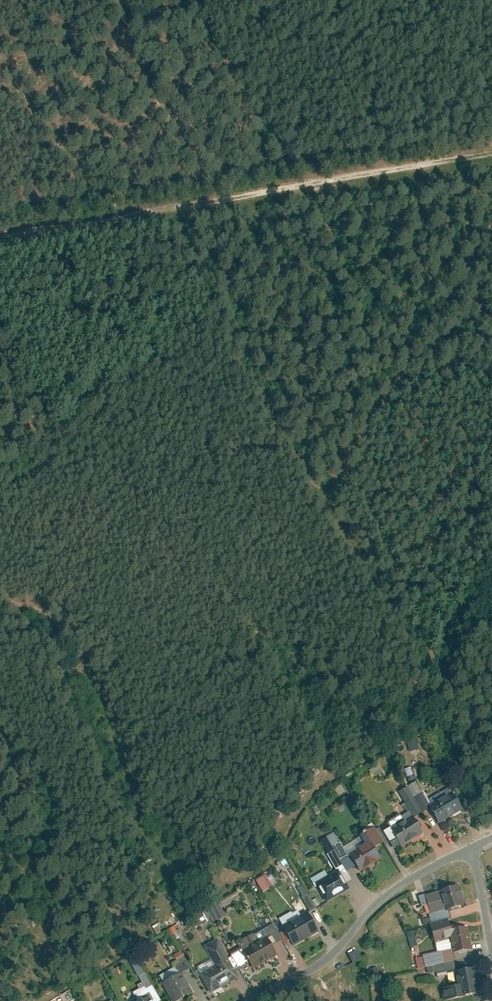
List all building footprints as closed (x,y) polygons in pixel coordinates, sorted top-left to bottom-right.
[(423,730),(416,727),(414,734),(420,736),(423,730)] [(407,740),(409,751),(419,749),(416,738),(407,740)] [(413,820),(431,809),(426,802),(415,785),(407,790),(399,795),(410,812),(382,830),(395,851),(422,834),(413,820)] [(444,790),(426,802),(431,809),(441,824),(458,813),(444,790)] [(383,847),(372,829),(345,846),(352,856),(363,872),(380,861),(375,853),(383,847)] [(334,877),(339,887),(349,881),(339,863),(352,856),(345,846),(343,848),(334,832),(319,841),(338,874),(334,877)] [(325,874),(311,882),(324,907),(344,896),(339,887),(334,877),(328,880),(325,874)] [(458,887),(423,896),(431,923),(450,918),(449,914),(464,910),(458,887)] [(307,893),(300,897),(309,912),(316,908),(307,893)] [(219,902),(207,908),(214,921),(225,915),(219,902)] [(204,909),(193,914),(199,927),(210,922),(204,909)] [(305,913),(280,928),(292,947),(316,932),(305,913)] [(183,921),(185,925),(194,920),(192,916),(183,921)] [(450,918),(431,923),(436,951),(451,948),(452,952),(471,948),(466,919),(451,922),(450,918)] [(241,952),(233,957),(239,968),(248,963),(254,973),(277,959),(271,949),(282,942),(272,925),(238,946),(241,952)] [(413,929),(407,930),(411,947),(418,945),(413,929)] [(213,959),(196,969),(209,993),(238,977),(217,939),(205,946),(213,959)] [(451,948),(436,951),(423,954),(423,956),(416,958),(418,967),(427,966),(453,961),(452,952),(451,948)] [(189,970),(180,952),(172,957),(175,964),(172,965),(174,970),(177,976),(181,974),(189,970)] [(357,952),(348,957),(352,964),(361,960),(357,952)] [(453,961),(427,966),(428,973),(437,971),(438,976),(447,974),(449,986),(458,984),(455,970),(453,961)] [(476,966),(455,970),(458,984),(449,986),(441,987),(443,999),(481,993),(476,966)] [(376,968),(367,969),(368,977),(378,976),(376,968)] [(159,978),(171,1000),(184,1000),(192,997),(181,974),(177,976),(174,970),(159,978)] [(151,987),(146,990),(145,988),(132,994),(135,1000),(159,1000),(151,987)] [(380,992),(382,1000),(392,1000),(390,990),(380,992)]
